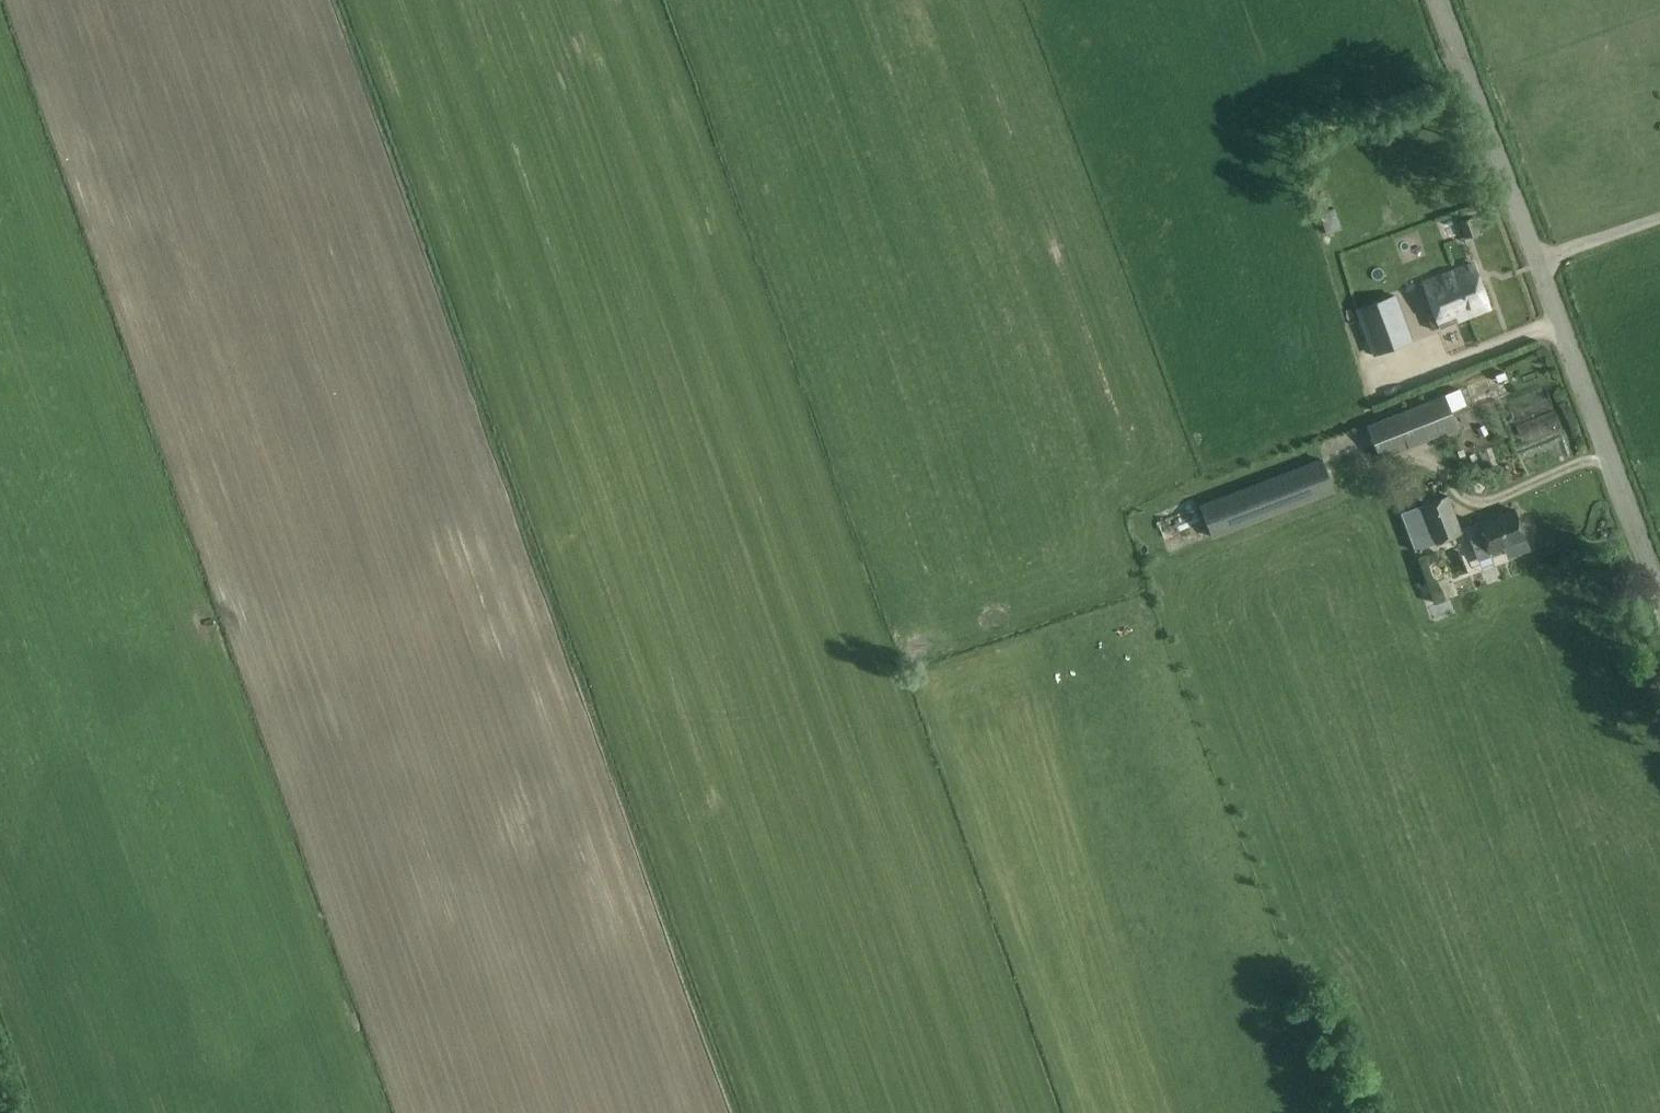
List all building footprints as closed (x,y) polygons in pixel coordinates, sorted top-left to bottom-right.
[(1465,237),(1480,232),(1475,215),(1459,221),(1465,237)] [(1473,261),(1422,281),(1435,313),(1439,326),(1440,327),(1491,308),(1473,261)] [(1395,294),(1357,308),(1374,354),(1400,345),(1389,315),(1400,310),(1395,294)] [(1504,371),(1495,375),(1497,381),(1506,378),(1504,371)] [(1513,391),(1518,406),(1564,392),(1559,376),(1513,391)] [(1444,393),(1451,410),(1466,404),(1460,387),(1444,393)] [(1451,410),(1444,393),(1381,418),(1367,423),(1380,457),(1457,427),(1451,410)] [(1488,433),(1484,425),(1477,428),(1481,436),(1488,433)] [(1212,538),(1335,491),(1322,457),(1199,503),(1212,538)] [(1415,549),(1462,531),(1448,493),(1401,512),(1415,549)] [(1515,509),(1480,523),(1465,529),(1477,561),(1492,555),(1491,552),(1505,547),(1507,554),(1529,545),(1515,509)]
